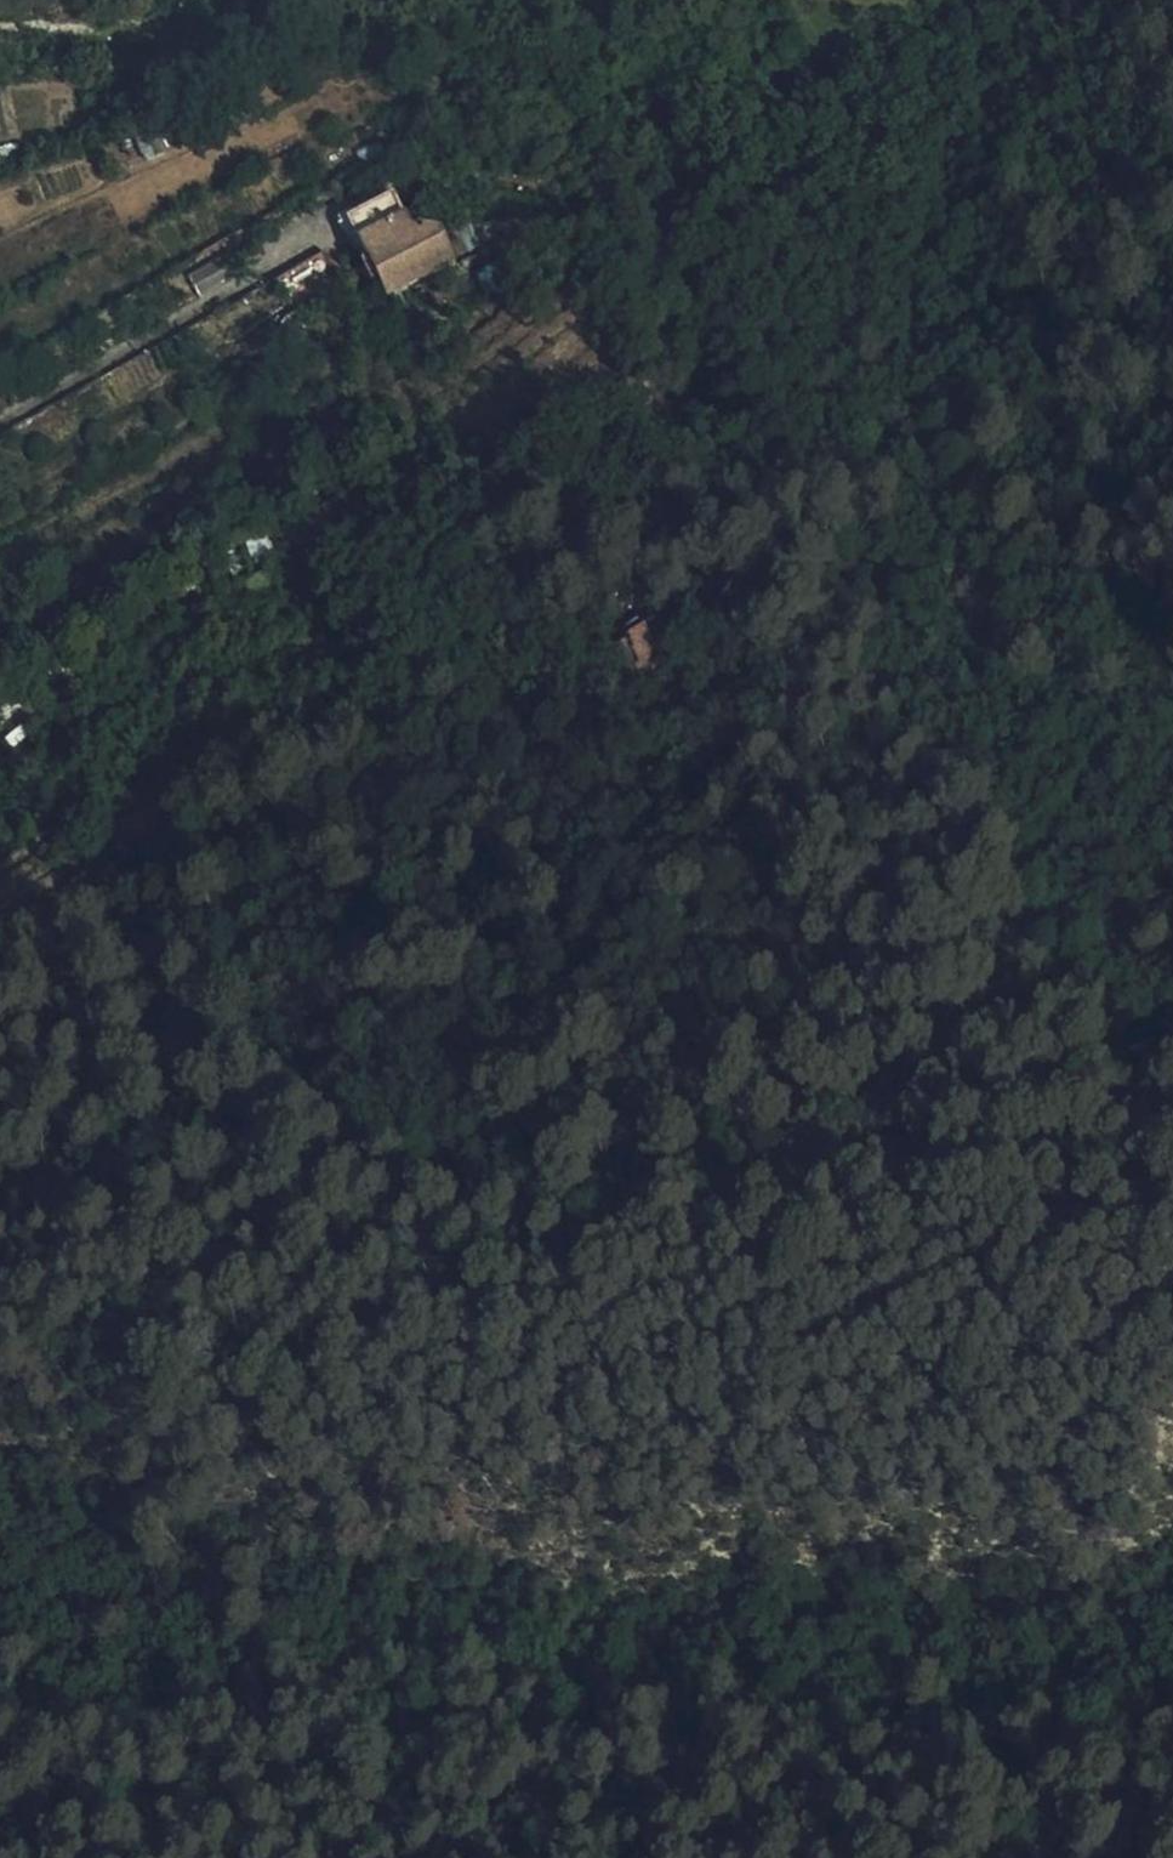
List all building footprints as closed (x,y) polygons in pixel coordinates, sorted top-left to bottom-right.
[(133,175),(145,169),(134,143),(122,147),(133,175)] [(408,232),(392,203),(350,226),(387,294),(409,283),(450,262),(437,237),(423,246),(413,229),(408,232)] [(325,254),(274,282),(293,313),(341,287),(325,254)] [(625,640),(639,663),(675,642),(661,619),(625,640)] [(619,675),(639,663),(625,640),(605,652),(619,675)]
